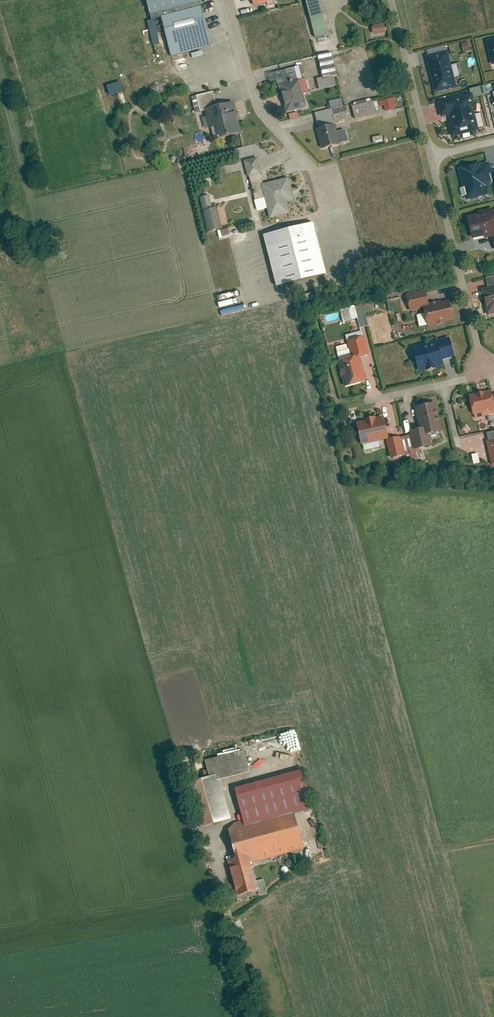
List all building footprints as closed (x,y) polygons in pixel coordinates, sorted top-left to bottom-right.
[(150,20),(161,17),(201,7),(199,0),(145,0),(150,20)] [(318,0),(305,0),(315,38),(327,35),(318,0)] [(211,46),(201,7),(161,17),(171,56),(211,46)] [(385,23),(371,26),(373,35),(386,32),(385,23)] [(469,42),(462,44),(464,51),(470,49),(469,42)] [(456,84),(447,50),(425,55),(434,90),(456,84)] [(332,51),(316,54),(321,74),(336,70),(332,51)] [(298,66),(276,71),(279,84),(301,78),(298,66)] [(301,78),(279,84),(286,113),(308,108),(305,94),(310,93),(306,77),(301,78)] [(470,90),(471,93),(440,101),(444,116),(448,115),(453,137),(478,131),(472,108),(476,107),(473,97),(488,93),(486,86),(470,90)] [(196,113),(206,111),(214,141),(243,133),(235,102),(216,107),(213,92),(192,97),(196,113)] [(394,97),(380,101),(381,106),(384,105),(386,111),(397,108),(394,97)] [(375,101),(353,105),(356,118),(378,113),(375,101)] [(348,106),(332,110),(335,120),(350,117),(348,106)] [(330,109),(318,112),(320,123),(332,121),(330,109)] [(335,124),(317,128),(322,149),(340,145),(335,124)] [(261,171),(257,158),(244,162),(247,174),(261,171)] [(470,200),(491,195),(489,186),(493,184),(493,172),(492,172),(489,162),(483,163),(482,160),(461,166),(466,186),(462,187),(465,196),(468,195),(470,200)] [(291,177),(264,184),(273,218),(293,212),(290,202),(297,200),(291,177)] [(212,195),(203,198),(212,233),(225,229),(220,207),(215,208),(212,195)] [(470,217),(475,239),(487,236),(488,238),(493,237),(493,211),(470,217)] [(329,273),(316,222),(268,234),(281,286),(329,273)] [(223,230),(224,236),(233,234),(231,228),(223,230)] [(490,286),(484,287),(490,315),(493,314),(493,276),(488,277),(490,286)] [(457,318),(452,299),(431,303),(429,291),(410,295),(413,311),(427,308),(428,312),(419,314),(422,327),(431,325),(431,326),(445,323),(445,321),(457,318)] [(340,352),(342,360),(340,360),(348,387),(369,381),(362,357),(372,354),(365,330),(348,335),(352,348),(340,352)] [(453,339),(440,342),(440,340),(414,346),(421,372),(447,365),(445,360),(458,357),(453,339)] [(476,414),(493,410),(493,391),(493,390),(472,396),(476,414)] [(434,445),(432,434),(446,431),(439,403),(418,408),(423,429),(413,431),(417,449),(434,445)] [(386,416),(359,422),(364,444),(391,438),(386,416)] [(403,436),(389,440),(394,459),(408,455),(407,453),(417,450),(413,435),(403,437),(403,436)] [(208,762),(212,777),(190,784),(203,827),(234,818),(222,780),(253,772),(247,751),(208,762)] [(261,891),(254,864),(307,848),(290,790),(241,804),(246,821),(231,825),(240,857),(230,860),(240,897),(261,891)]
